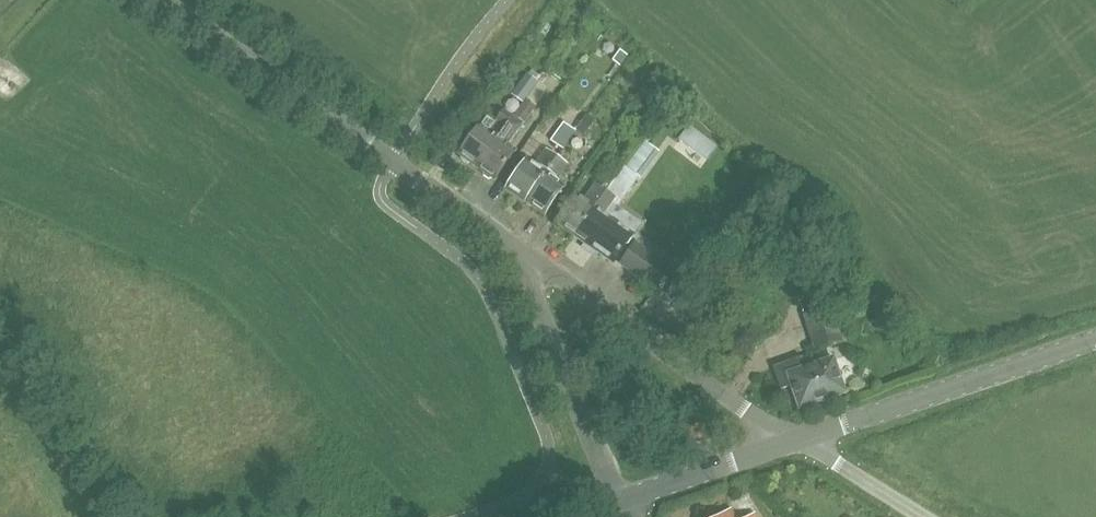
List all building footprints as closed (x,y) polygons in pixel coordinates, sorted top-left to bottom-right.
[(629,57),(621,51),(613,61),(621,67),(629,57)] [(527,73),(511,94),(523,103),(539,82),(527,73)] [(539,107),(530,101),(516,120),(514,122),(478,170),(485,174),(485,178),(490,182),(493,180),(496,183),(518,154),(509,147),(539,107)] [(514,122),(516,120),(507,113),(490,135),(481,129),(460,157),(463,159),(462,162),(468,166),(471,165),(478,170),(514,122)] [(586,115),(576,129),(585,136),(595,121),(586,115)] [(565,151),(566,149),(579,132),(565,124),(552,142),(565,151)] [(689,125),(678,140),(692,151),(703,136),(689,125)] [(622,173),(614,185),(585,222),(575,237),(593,251),(614,265),(634,237),(615,223),(607,217),(618,201),(622,204),(637,184),(660,152),(645,141),(622,173)] [(509,191),(528,204),(531,200),(559,160),(547,152),(537,168),(529,162),(509,191)] [(569,168),(559,160),(531,200),(528,204),(546,216),(565,190),(557,184),(569,168)] [(614,185),(622,173),(611,188),(602,181),(596,189),(595,188),(584,203),(575,197),(556,223),(575,237),(585,222),(614,185)] [(673,269),(637,243),(619,266),(656,291),(673,269)] [(831,307),(805,316),(803,317),(815,353),(844,343),(831,307)] [(805,369),(802,358),(772,368),(780,391),(791,387),(798,405),(804,408),(845,394),(834,359),(805,369)] [(686,429),(692,445),(707,440),(702,424),(686,429)]
